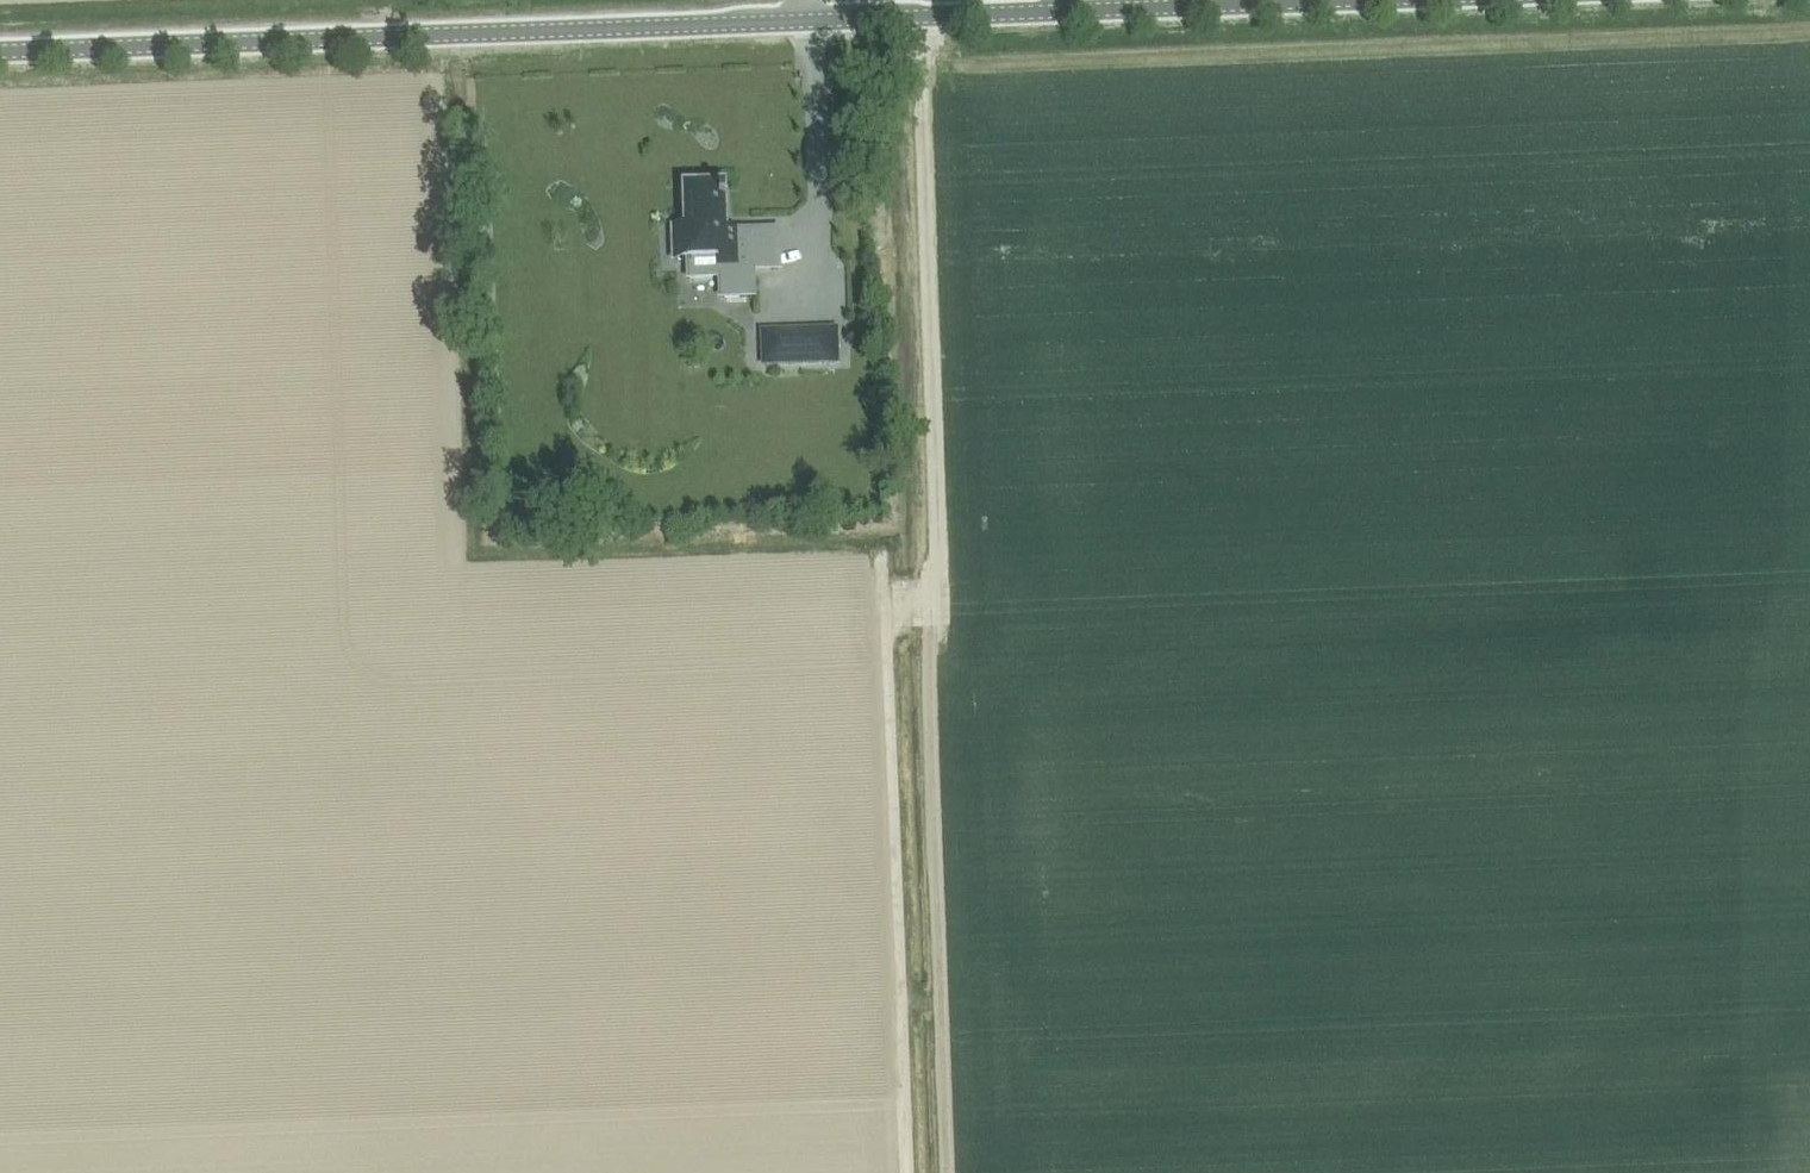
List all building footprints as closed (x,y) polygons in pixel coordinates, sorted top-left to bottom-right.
[(719,277),(720,297),(752,296),(751,232),(722,233),(721,201),(723,201),(723,196),(721,196),(721,187),(685,188),(687,228),(675,229),(676,260),(688,259),(688,278),(719,277)] [(836,331),(763,334),(764,366),(837,363),(836,331)]
